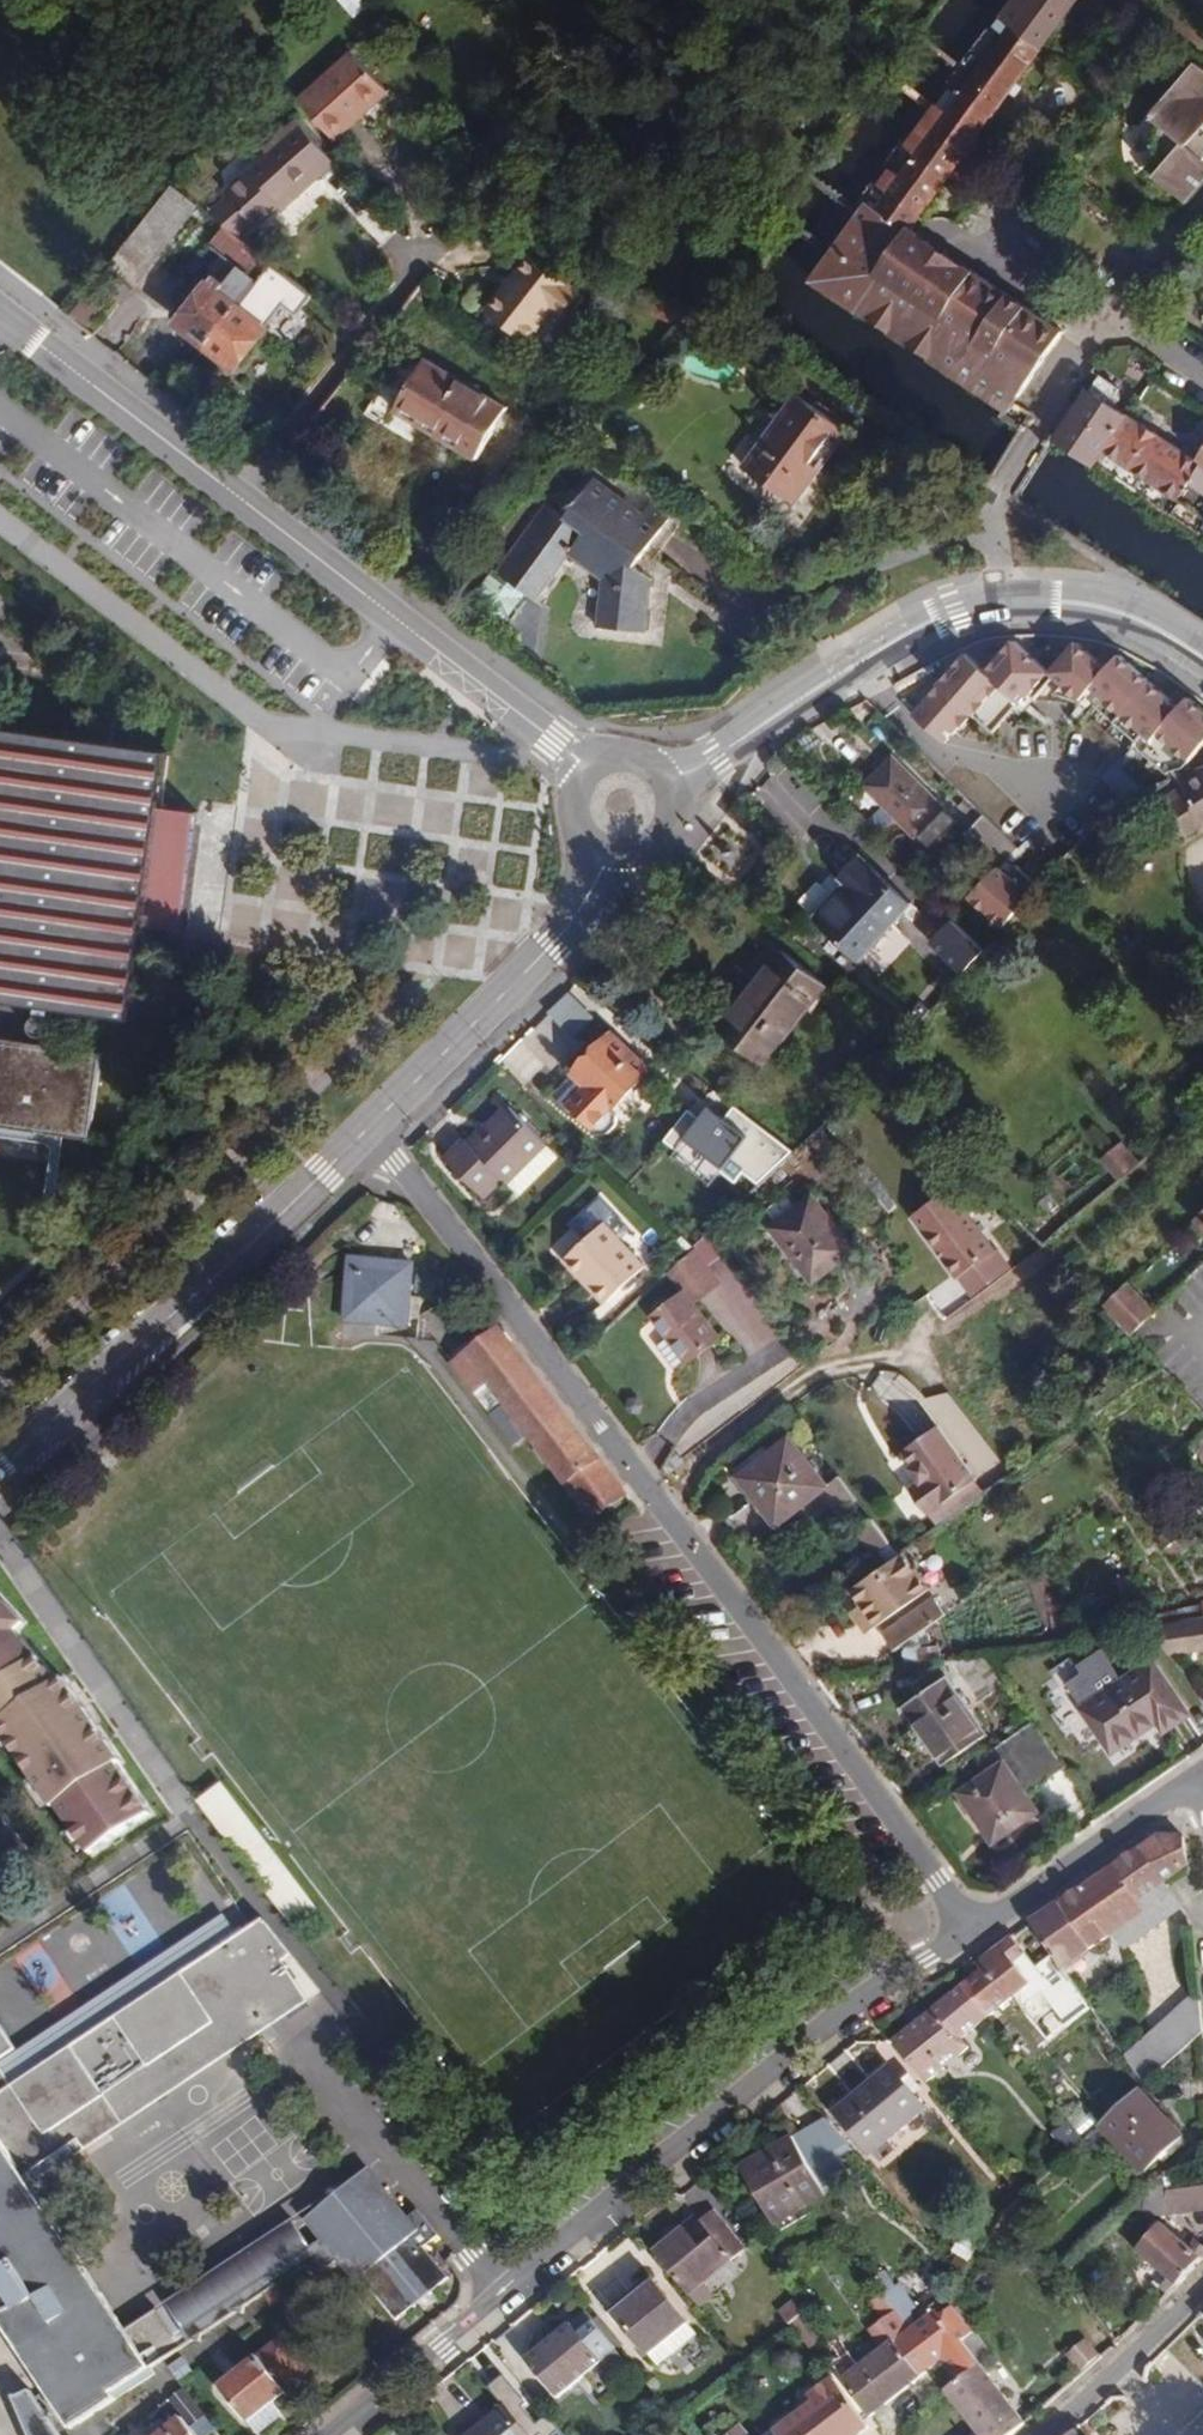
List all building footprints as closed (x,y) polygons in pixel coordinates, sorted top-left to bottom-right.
[(812,281),(1009,411),(1063,332),(972,270),(966,278),(910,241),(916,232),(912,229),(1076,0),(1025,0),(812,281)] [(388,92),(353,53),(300,101),(334,140),(388,92)] [(1196,62),(1151,115),(1163,125),(1160,131),(1158,138),(1157,140),(1153,139),(1153,149),(1154,152),(1159,151),(1162,158),(1150,172),(1187,203),(1202,184),(1202,67),(1196,62)] [(335,163),(297,121),(264,151),(268,155),(226,193),(230,197),(253,222),(257,227),(280,206),(276,201),(310,171),(317,179),(335,163)] [(317,179),(310,171),(276,201),(284,210),(317,179)] [(198,206),(172,185),(110,265),(136,285),(198,206)] [(253,222),(230,197),(216,210),(238,235),(253,222)] [(209,346),(258,283),(273,264),(228,229),(214,247),(225,256),(212,274),(215,276),(180,323),(209,346)] [(972,270),(916,232),(910,241),(966,278),(972,270)] [(585,297),(533,256),(488,312),(527,342),(554,308),(567,319),(585,297)] [(314,296),(273,264),(258,283),(209,346),(238,368),(268,330),(266,329),(287,303),(300,314),(314,296)] [(689,333),(697,315),(652,294),(643,313),(689,333)] [(721,325),(697,315),(689,333),(713,344),(721,325)] [(508,408),(426,359),(396,410),(477,459),(508,408)] [(1101,376),(1058,440),(1095,465),(1104,452),(1123,465),(1132,471),(1202,518),(1202,454),(1198,461),(1111,403),(1120,389),(1101,376)] [(847,434),(799,397),(744,468),(792,505),(847,434)] [(1132,471),(1123,465),(1120,471),(1129,477),(1132,471)] [(643,517),(594,480),(565,519),(547,504),(496,571),(534,600),(568,555),(601,581),(599,629),(647,632),(650,581),(633,569),(668,522),(650,507),(643,517)] [(1202,747),(1202,707),(1190,695),(1180,706),(1119,653),(1107,667),(1077,641),(1050,672),(1014,640),(987,671),(966,654),(913,716),(945,744),(959,728),(956,726),(969,710),(972,712),(994,732),(1021,700),(1019,699),(1026,691),(1035,699),(1055,675),(1064,683),(1082,699),(1096,683),(1104,691),(1096,699),(1141,738),(1148,729),(1155,735),(1146,747),(1173,771),(1175,769),(1185,770),(1202,747)] [(1082,699),(1064,683),(1056,693),(1080,702),(1082,699)] [(1104,691),(1096,683),(1082,699),(1090,706),(1096,699),(1104,691)] [(1035,699),(1026,691),(1019,699),(1021,700),(1028,706),(1035,699)] [(972,712),(969,710),(956,726),(959,728),(972,712)] [(0,729),(0,1002),(132,1022),(146,927),(170,930),(181,932),(197,824),(199,813),(163,808),(172,754),(0,729)] [(1141,738),(1138,741),(1146,747),(1155,735),(1148,729),(1141,738)] [(957,822),(895,759),(867,787),(930,849),(957,822)] [(1147,784),(1118,759),(1106,774),(1134,799),(1147,784)] [(1180,788),(1185,796),(1169,805),(1188,837),(1202,827),(1202,774),(1180,788)] [(1185,796),(1175,779),(1159,788),(1169,805),(1185,796)] [(1019,849),(985,815),(966,834),(1001,867),(1019,849)] [(204,825),(197,824),(181,932),(170,930),(168,944),(186,947),(204,825)] [(912,904),(865,852),(844,871),(852,881),(818,911),(857,954),(912,904)] [(970,903),(1002,933),(1039,894),(1007,864),(970,903)] [(852,881),(844,871),(810,902),(818,911),(852,881)] [(984,951),(953,919),(931,945),(964,973),(984,951)] [(825,985),(783,951),(719,1031),(761,1065),(825,985)] [(931,1011),(921,1003),(916,1009),(926,1018),(931,1011)] [(926,1018),(916,1009),(901,1026),(911,1034),(926,1018)] [(44,1018),(38,1018),(32,1021),(28,1031),(29,1034),(33,1038),(36,1040),(40,1041),(46,1040),(49,1038),(52,1033),(52,1028),(50,1023),(47,1020),(44,1018)] [(651,1071),(612,1034),(574,1073),(588,1087),(569,1106),(599,1135),(608,1134),(617,1125),(618,1116),(613,1110),(651,1071)] [(0,1040),(0,1129),(91,1141),(102,1053),(0,1040)] [(588,1087),(574,1073),(552,1096),(568,1111),(571,1108),(569,1106),(588,1087)] [(794,1151),(736,1106),(726,1118),(710,1106),(700,1119),(689,1110),(665,1141),(678,1151),(686,1140),(723,1168),(720,1171),(738,1184),(746,1174),(759,1184),(794,1151)] [(547,1144),(510,1107),(472,1145),(466,1139),(447,1158),(485,1197),(504,1179),(508,1183),(509,1182),(547,1144)] [(509,1182),(522,1195),(560,1156),(547,1144),(509,1182)] [(1124,1144),(1103,1160),(1118,1179),(1138,1163),(1124,1144)] [(945,1261),(958,1279),(996,1251),(951,1189),(913,1216),(939,1252),(941,1251),(948,1259),(945,1261)] [(855,1251),(813,1196),(772,1228),(791,1254),(797,1249),(819,1278),(855,1251)] [(645,1267),(604,1223),(569,1256),(595,1285),(591,1288),(606,1304),(645,1267)] [(416,1249),(351,1244),(350,1252),(345,1251),(340,1308),(347,1309),(347,1323),(405,1329),(406,1324),(414,1325),(422,1260),(415,1258),(416,1249)] [(819,1278),(797,1249),(791,1254),(814,1282),(819,1278)] [(667,1269),(684,1292),(654,1316),(670,1337),(688,1360),(689,1362),(720,1338),(692,1302),(716,1283),(691,1250),(667,1269)] [(958,1279),(972,1298),(1010,1271),(996,1251),(958,1279)] [(595,1285),(569,1256),(565,1260),(591,1288),(595,1285)] [(1102,1307),(1129,1335),(1152,1313),(1125,1286),(1102,1307)] [(626,1495),(500,1330),(454,1366),(476,1395),(489,1385),(504,1405),(528,1436),(594,1519),(626,1495)] [(688,1360),(670,1337),(658,1346),(676,1369),(688,1360)] [(528,1436),(504,1405),(490,1416),(514,1447),(528,1436)] [(976,1481),(942,1432),(908,1456),(916,1466),(921,1474),(918,1476),(922,1482),(912,1489),(929,1513),(930,1512),(976,1481)] [(1193,1445),(1202,1455),(1202,1435),(1193,1445)] [(740,1477),(778,1526),(824,1490),(829,1486),(828,1485),(790,1437),(740,1477)] [(913,1468),(918,1476),(921,1474),(916,1466),(913,1468)] [(828,1485),(829,1486),(824,1490),(841,1512),(858,1500),(839,1476),(828,1485)] [(939,1525),(985,1493),(976,1481),(930,1512),(939,1525)] [(872,1519),(855,1532),(874,1556),(891,1543),(872,1519)] [(930,1592),(905,1554),(852,1589),(862,1604),(877,1627),(930,1592)] [(56,1805),(60,1803),(92,1852),(153,1813),(119,1763),(123,1760),(66,1676),(59,1681),(41,1654),(17,1629),(26,1622),(0,1593),(0,1719),(56,1805)] [(947,1613),(935,1598),(925,1605),(937,1621),(947,1613)] [(877,1627),(862,1604),(853,1611),(868,1633),(877,1627)] [(937,1621),(925,1605),(884,1635),(895,1650),(937,1621)] [(1153,1625),(1173,1654),(1202,1649),(1202,1617),(1153,1625)] [(1190,1714),(1153,1661),(1084,1708),(1114,1751),(1159,1720),(1166,1730),(1190,1714)] [(986,1737),(945,1678),(905,1705),(946,1764),(986,1737)] [(1066,1767),(1034,1721),(995,1748),(1005,1763),(962,1793),(965,1798),(973,1809),(995,1841),(1038,1811),(1027,1795),(1066,1767)] [(973,1809),(965,1798),(959,1802),(967,1814),(973,1809)] [(1185,1836),(1159,1836),(1031,1922),(1061,1966),(1120,1926),(1128,1938),(1177,1905),(1161,1883),(1188,1865),(1185,1836)] [(72,2430),(156,2374),(152,2369),(184,2348),(158,2310),(127,2331),(31,2185),(73,2156),(67,2148),(78,2140),(85,2150),(306,1996),(285,1965),(287,1964),(282,1957),(290,1951),(258,1915),(17,2082),(2,2060),(17,2050),(0,2026),(0,2319),(2,2319),(72,2430)] [(982,1970),(962,1986),(994,2026),(1038,1988),(1021,1968),(1032,1958),(1012,1936),(977,1964),(982,1970)] [(994,2026),(962,1986),(893,2042),(928,2083),(994,2026)] [(1054,2036),(1092,2009),(1076,1987),(1038,2014),(1054,2036)] [(1200,1990),(1123,2055),(1145,2085),(1202,2034),(1202,2022),(1200,1990)] [(907,2086),(892,2067),(837,2113),(871,2154),(926,2109),(914,2094),(907,2086)] [(921,2088),(914,2080),(907,2086),(914,2094),(921,2088)] [(1183,2137),(1140,2091),(1102,2126),(1118,2143),(1145,2172),(1183,2137)] [(794,2137),(827,2192),(841,2183),(803,2119),(789,2127),(794,2137)] [(1118,2143),(1102,2126),(1090,2138),(1106,2154),(1118,2143)] [(828,2195),(827,2192),(794,2137),(744,2167),(778,2224),(809,2206),(828,2195)] [(409,2218),(369,2169),(306,2221),(323,2241),(358,2283),(367,2276),(376,2287),(372,2290),(398,2321),(407,2313),(404,2310),(412,2304),(411,2303),(429,2288),(430,2289),(438,2283),(440,2286),(450,2278),(425,2248),(439,2236),(419,2211),(409,2218)] [(1185,2190),(1182,2173),(1166,2175),(1168,2193),(1185,2190)] [(1166,2175),(1142,2197),(1145,2214),(1164,2217),(1202,2211),(1202,2187),(1185,2190),(1168,2193),(1166,2175)] [(814,2214),(809,2206),(778,2224),(783,2232),(814,2214)] [(746,2251),(714,2211),(701,2221),(698,2219),(657,2253),(691,2296),(704,2285),(746,2251)] [(167,2305),(192,2342),(306,2268),(323,2273),(340,2262),(323,2241),(312,2247),(295,2221),(167,2305)] [(1162,2223),(1136,2250),(1177,2289),(1179,2287),(1202,2259),(1202,2245),(1197,2239),(1188,2248),(1162,2223)] [(952,2251),(969,2261),(981,2242),(964,2231),(952,2251)] [(894,2314),(881,2322),(893,2350),(917,2381),(943,2361),(960,2381),(981,2365),(962,2342),(959,2338),(958,2340),(936,2312),(916,2328),(909,2314),(914,2311),(902,2287),(897,2290),(888,2273),(878,2278),(892,2308),(891,2308),(894,2314)] [(688,2326),(652,2280),(639,2290),(643,2295),(617,2315),(649,2356),(688,2326)] [(713,2298),(704,2285),(691,2296),(701,2308),(713,2298)] [(643,2295),(639,2290),(613,2310),(617,2315),(643,2295)] [(959,2338),(962,2342),(973,2333),(945,2297),(932,2306),(936,2312),(958,2340),(959,2338)] [(893,2350),(881,2322),(867,2330),(882,2350),(858,2368),(846,2353),(830,2366),(871,2418),(917,2381),(893,2350)] [(603,2361),(572,2324),(528,2361),(559,2398),(603,2361)] [(697,2337),(688,2326),(649,2356),(658,2368),(697,2337)] [(1084,2372),(1102,2353),(1084,2337),(1066,2356),(1084,2372)] [(308,2373),(282,2339),(220,2388),(247,2422),(248,2421),(272,2402),(308,2373)] [(1161,2432),(1163,2434),(1190,2434),(1193,2432),(1195,2434),(1202,2434),(1202,2388),(1172,2355),(1105,2417),(1122,2434),(1158,2434),(1161,2432)] [(960,2381),(943,2361),(917,2381),(963,2434),(1014,2434),(1027,2424),(1013,2407),(1002,2415),(1001,2415),(979,2433),(946,2391),(960,2381)] [(774,2434),(861,2434),(870,2428),(832,2381),(807,2400),(811,2406),(774,2434)] [(32,2391),(15,2398),(31,2434),(61,2434),(32,2391)] [(272,2402),(248,2421),(259,2434),(283,2416),(272,2402)] [(505,2407),(471,2434),(528,2434),(505,2407)] [(183,2418),(161,2434),(197,2434),(183,2418)]
